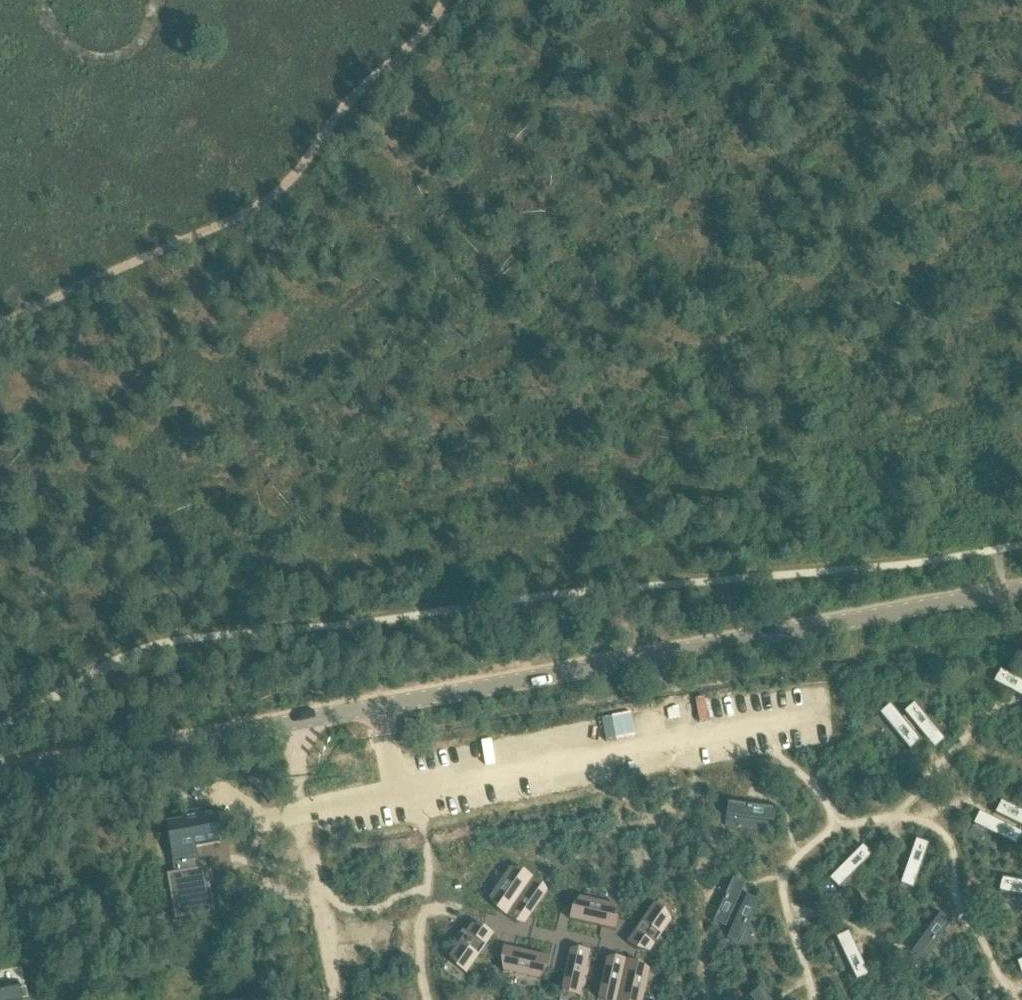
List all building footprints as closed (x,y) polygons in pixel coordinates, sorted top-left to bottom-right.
[(994,682),(1021,697),(1021,681),(1000,669),(994,682)] [(914,703),(904,712),(934,749),(945,740),(914,703)] [(890,705),(879,714),(910,750),(921,741),(890,705)] [(995,814),(1021,827),(1021,812),(1001,801),(995,814)] [(727,803),(725,817),(773,822),(775,808),(727,803)] [(181,821),(166,824),(170,850),(195,846),(222,841),(216,809),(190,813),(180,815),(181,821)] [(974,825),(1017,846),(1021,836),(1021,833),(980,812),(974,825)] [(916,840),(900,885),(913,890),(929,845),(916,840)] [(175,874),(169,875),(177,921),(212,914),(207,885),(209,885),(206,868),(199,869),(195,846),(170,850),(175,874)] [(863,846),(829,880),(839,890),(873,856),(863,846)] [(508,869),(489,898),(496,908),(506,915),(531,879),(521,872),(508,869)] [(531,879),(506,915),(516,922),(522,923),(545,891),(541,886),(531,879)] [(732,879),(712,923),(725,928),(745,885),(732,879)] [(999,893),(1021,898),(1021,883),(1002,879),(999,893)] [(746,896),(726,940),(739,945),(758,902),(746,896)] [(572,908),(570,920),(612,930),(615,918),(613,906),(580,898),(572,908)] [(652,905),(627,942),(637,948),(650,951),(669,923),(662,912),(652,905)] [(940,914),(912,952),(923,961),(952,922),(940,914)] [(468,927),(448,955),(455,966),(465,973),(490,937),(480,930),(468,927)] [(848,933),(836,939),(857,983),(869,976),(848,933)] [(503,947),(500,959),(502,972),(536,979),(543,968),(546,957),(503,947)] [(570,951),(561,990),(566,993),(578,996),(588,953),(576,950),(570,951)] [(598,998),(600,999),(616,999),(624,961),(613,959),(606,960),(598,998)] [(616,999),(641,999),(647,971),(636,964),(624,961),(616,999)] [(0,983),(0,999),(22,999),(28,999),(26,988),(11,991),(9,981),(0,983)] [(953,995),(957,999),(976,999),(964,986),(953,995)] [(748,998),(750,999),(769,999),(759,989),(748,998)]
